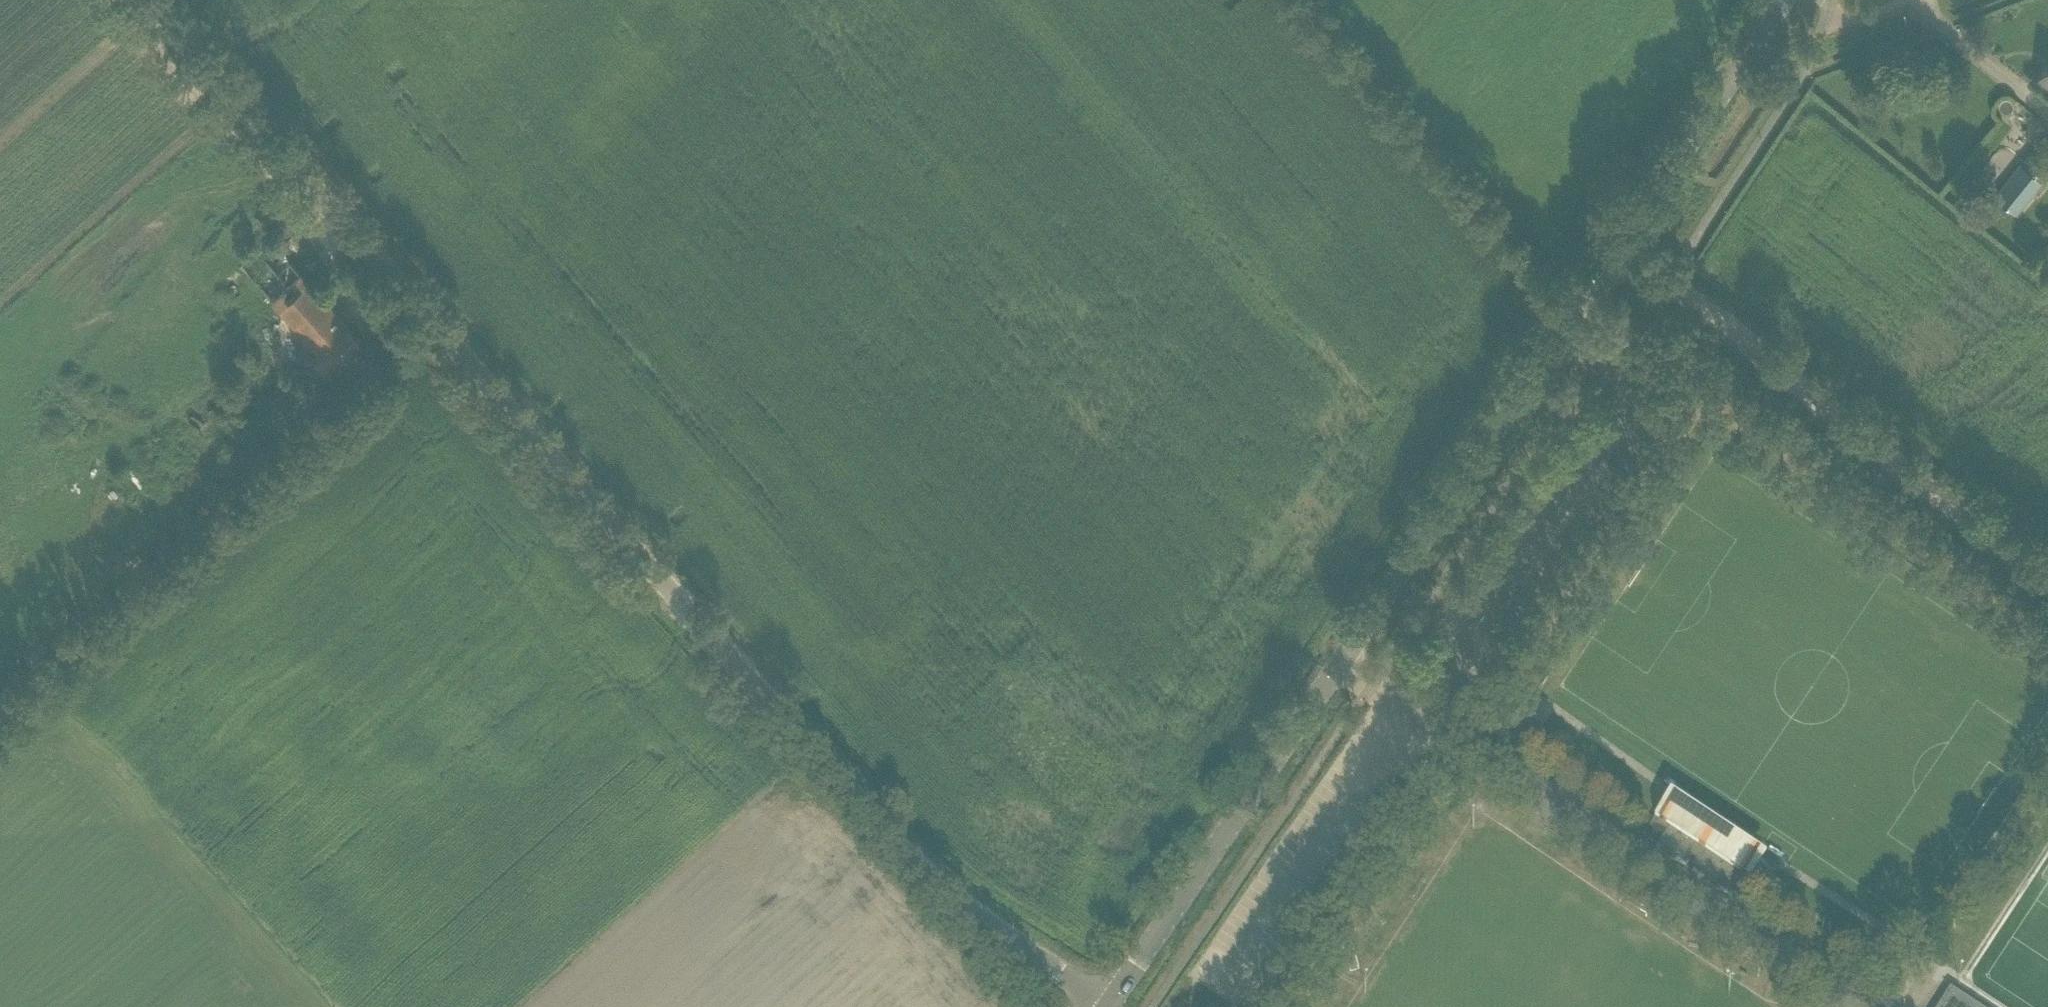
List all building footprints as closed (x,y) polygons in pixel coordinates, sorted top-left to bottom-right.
[(2037,77),(2047,86),(2047,64),(2037,77)] [(2015,213),(2047,172),(2047,166),(2031,153),(2022,165),(2021,164),(1994,197),(2015,213)] [(309,281),(279,308),(306,339),(323,358),(314,366),(323,376),(332,369),(348,355),(363,342),(360,339),(348,325),(347,325),(309,281)] [(252,324),(280,362),(298,349),(268,311),(252,324)] [(1498,743),(1489,737),(1485,744),(1494,750),(1498,743)] [(1695,869),(1693,872),(1730,897),(1743,878),(1750,882),(1761,866),(1768,871),(1771,866),(1662,793),(1658,798),(1665,802),(1654,819),(1669,829),(1656,848),(1686,867),(1688,864),(1695,869)] [(1755,886),(1751,894),(1758,898),(1762,893),(1763,891),(1763,890),(1756,886),(1755,886)] [(1950,988),(1938,1006),(1979,1006),(1950,988)]
